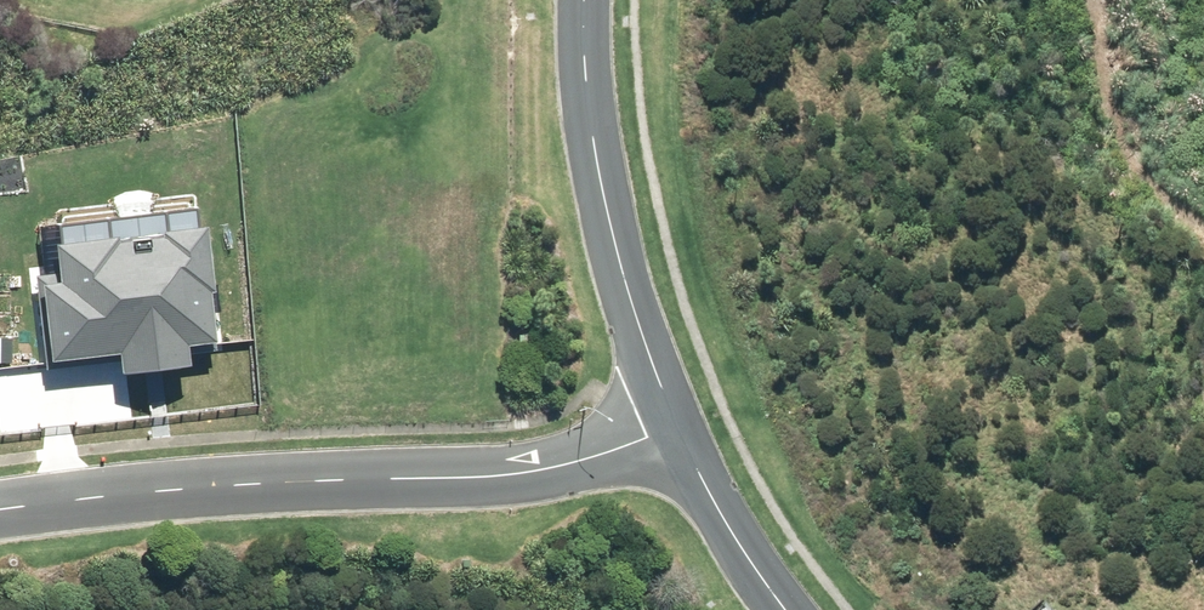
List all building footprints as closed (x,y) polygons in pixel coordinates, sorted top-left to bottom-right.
[(43,271),(52,353),(121,346),(123,364),(191,357),(189,340),(217,337),(205,223),(57,238),(60,269),(43,271)]
